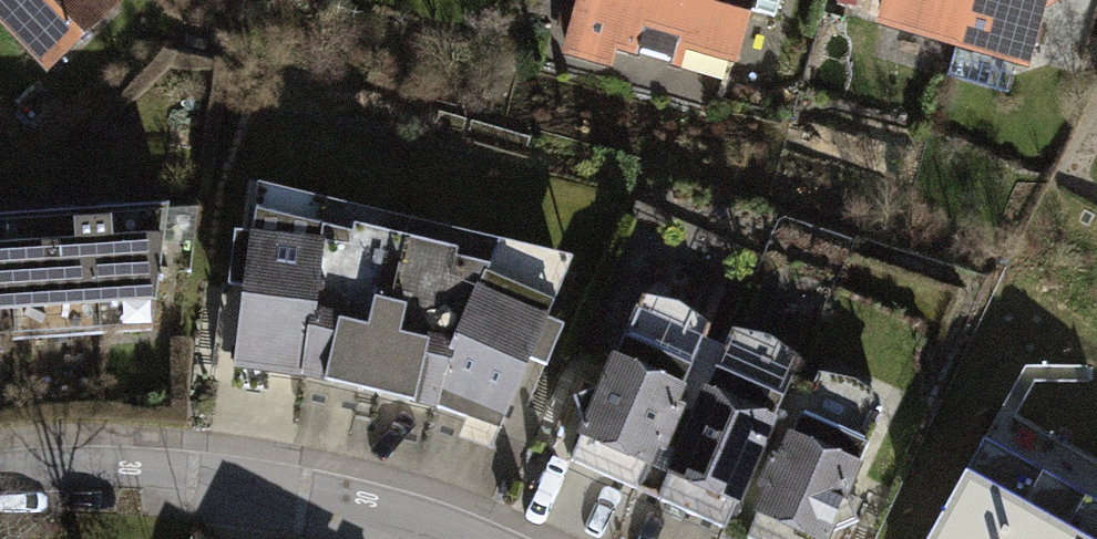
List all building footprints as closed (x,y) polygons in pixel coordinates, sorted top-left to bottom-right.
[(46,76),(122,5),(117,0),(0,0),(0,26),(46,76)] [(572,54),(612,66),(618,47),(686,67),(692,47),(742,61),(756,12),(780,19),(785,0),(587,0),(572,54)] [(973,0),(898,0),(890,30),(959,49),(973,0)] [(1049,0),(973,0),(959,49),(1030,67),(1049,0)] [(0,200),(0,317),(163,305),(155,189),(0,200)] [(291,391),(335,214),(260,196),(217,372),(291,391)] [(366,409),(409,233),(335,214),(291,391),(366,409)] [(441,427),(484,251),(409,233),(366,409),(441,427)] [(441,427),(515,445),(559,269),(484,251),(441,427)] [(690,347),(620,316),(566,436),(636,467),(690,347)] [(783,386),(714,354),(659,475),(729,506),(783,386)] [(996,397),(921,538),(1096,538),(1096,452),(996,397)] [(804,399),(749,519),(793,538),(824,538),(873,430),(804,399)]
